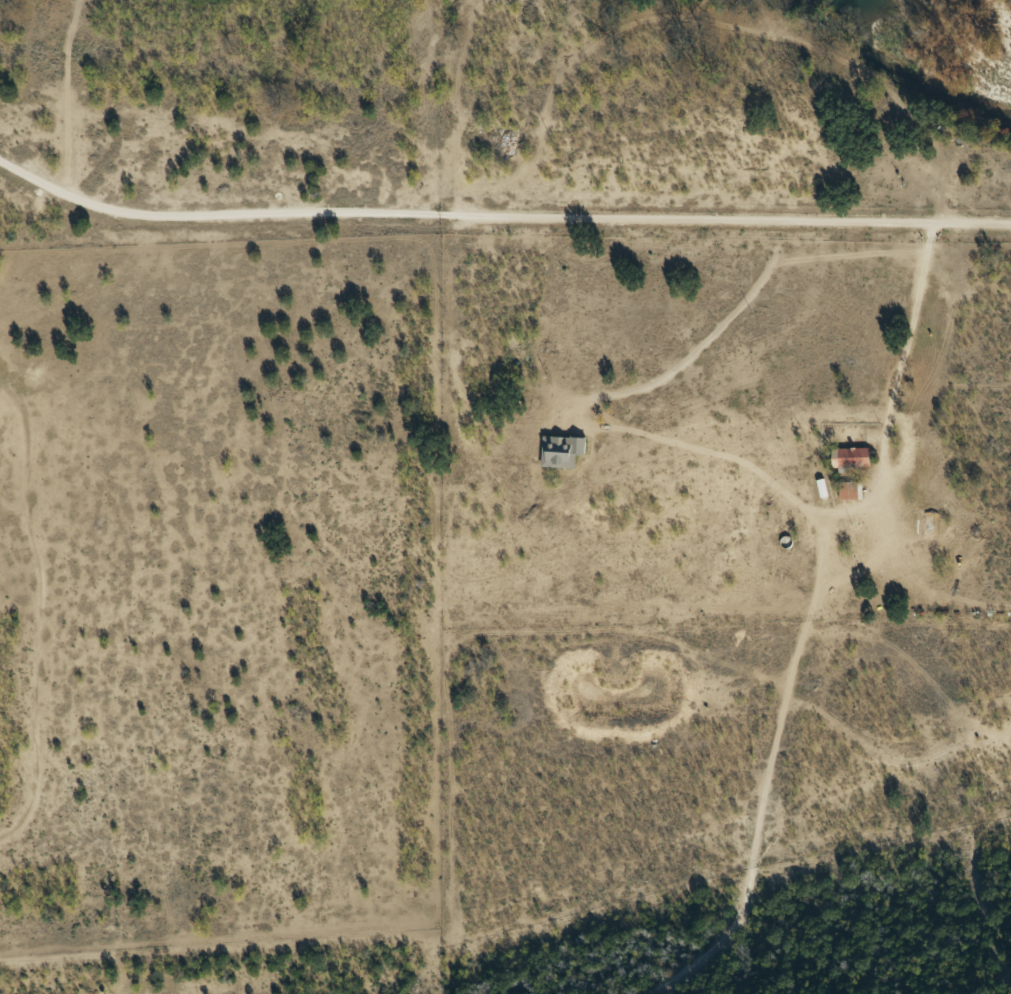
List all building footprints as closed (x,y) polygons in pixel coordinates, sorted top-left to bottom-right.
[(541,467),(575,468),(575,454),(585,455),(586,438),(542,437),(541,467)] [(838,449),(838,471),(869,471),(869,449),(838,449)] [(838,500),(860,500),(860,483),(838,483),(838,500)]
